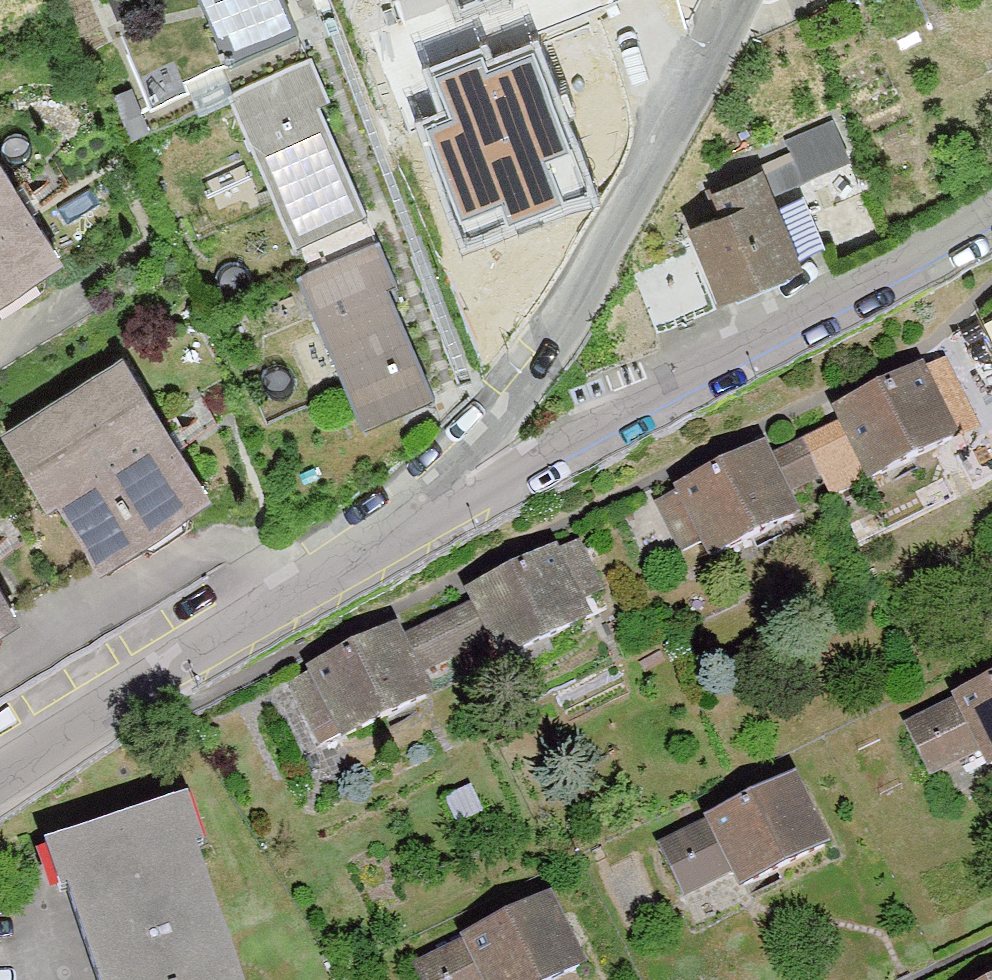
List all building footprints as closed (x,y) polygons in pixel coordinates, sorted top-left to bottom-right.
[(236,73),(307,46),(289,0),(207,0),(236,73)] [(476,134),(598,90),(566,0),(427,0),(476,134)] [(305,73),(239,103),(313,268),(379,238),(305,73)] [(76,278),(0,157),(0,332),(76,278)] [(691,202),(726,311),(810,273),(767,166),(691,202)] [(382,264),(316,293),(381,444),(448,415),(382,264)] [(122,358),(10,434),(111,583),(223,507),(122,358)] [(954,363),(669,513),(702,594),(809,539),(796,513),(866,474),(879,509),(986,449),(954,363)] [(578,545),(297,698),(340,777),(446,719),(428,687),(493,652),(515,692),(626,631),(578,545)] [(32,627),(0,579),(0,648),(32,627)] [(913,734),(948,810),(991,790),(991,697),(913,734)] [(808,788),(660,857),(692,925),(840,856),(808,788)] [(62,870),(97,979),(243,979),(188,817),(62,870)] [(416,972),(420,979),(598,979),(561,903),(416,972)]
